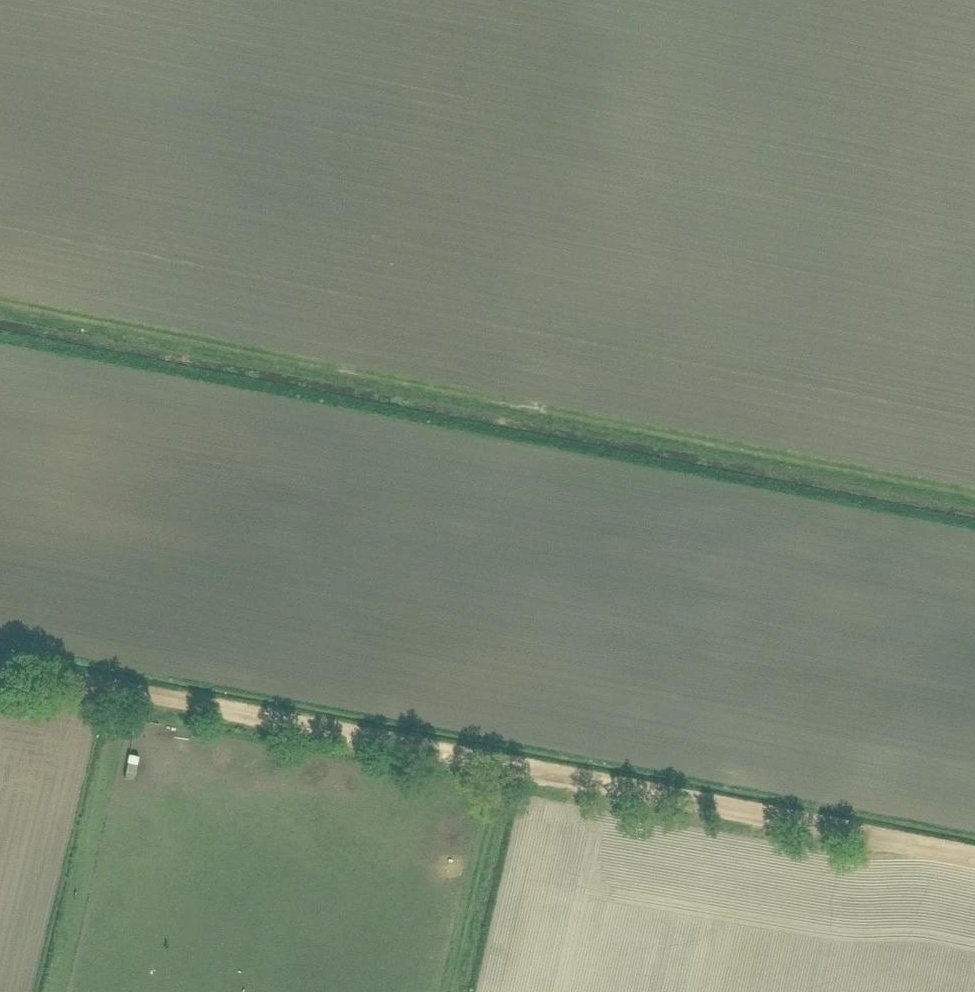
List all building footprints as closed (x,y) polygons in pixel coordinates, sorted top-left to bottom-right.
[(121,798),(132,803),(140,787),(128,782),(121,798)]
